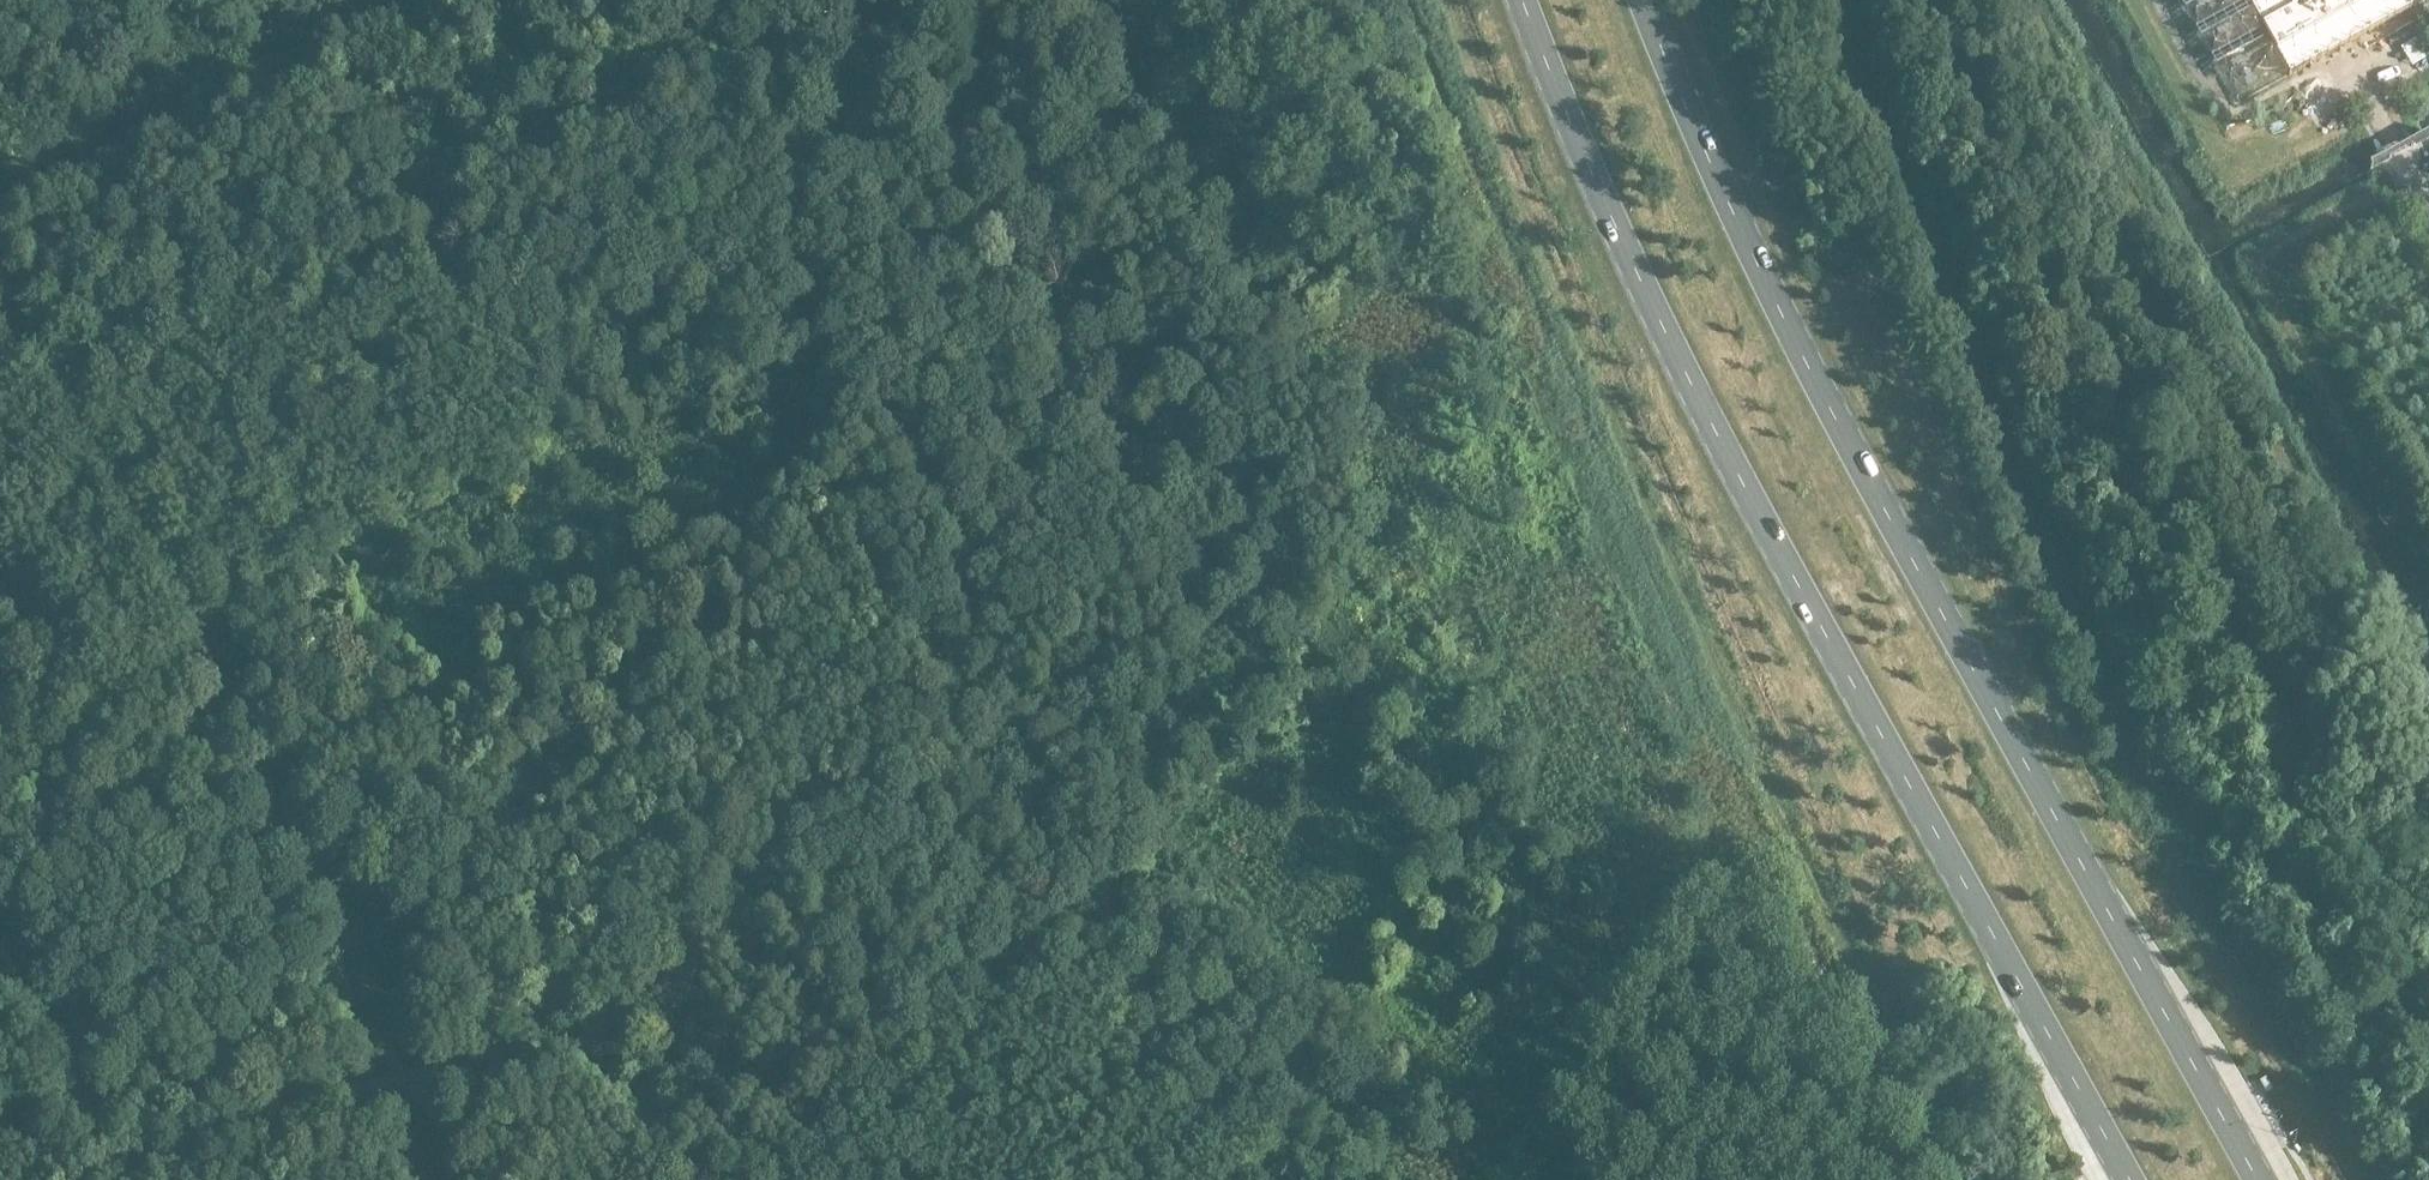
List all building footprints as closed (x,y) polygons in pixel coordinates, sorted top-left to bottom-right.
[(2394,0),(2234,0),(2279,83),(2402,15),(2394,0)]
